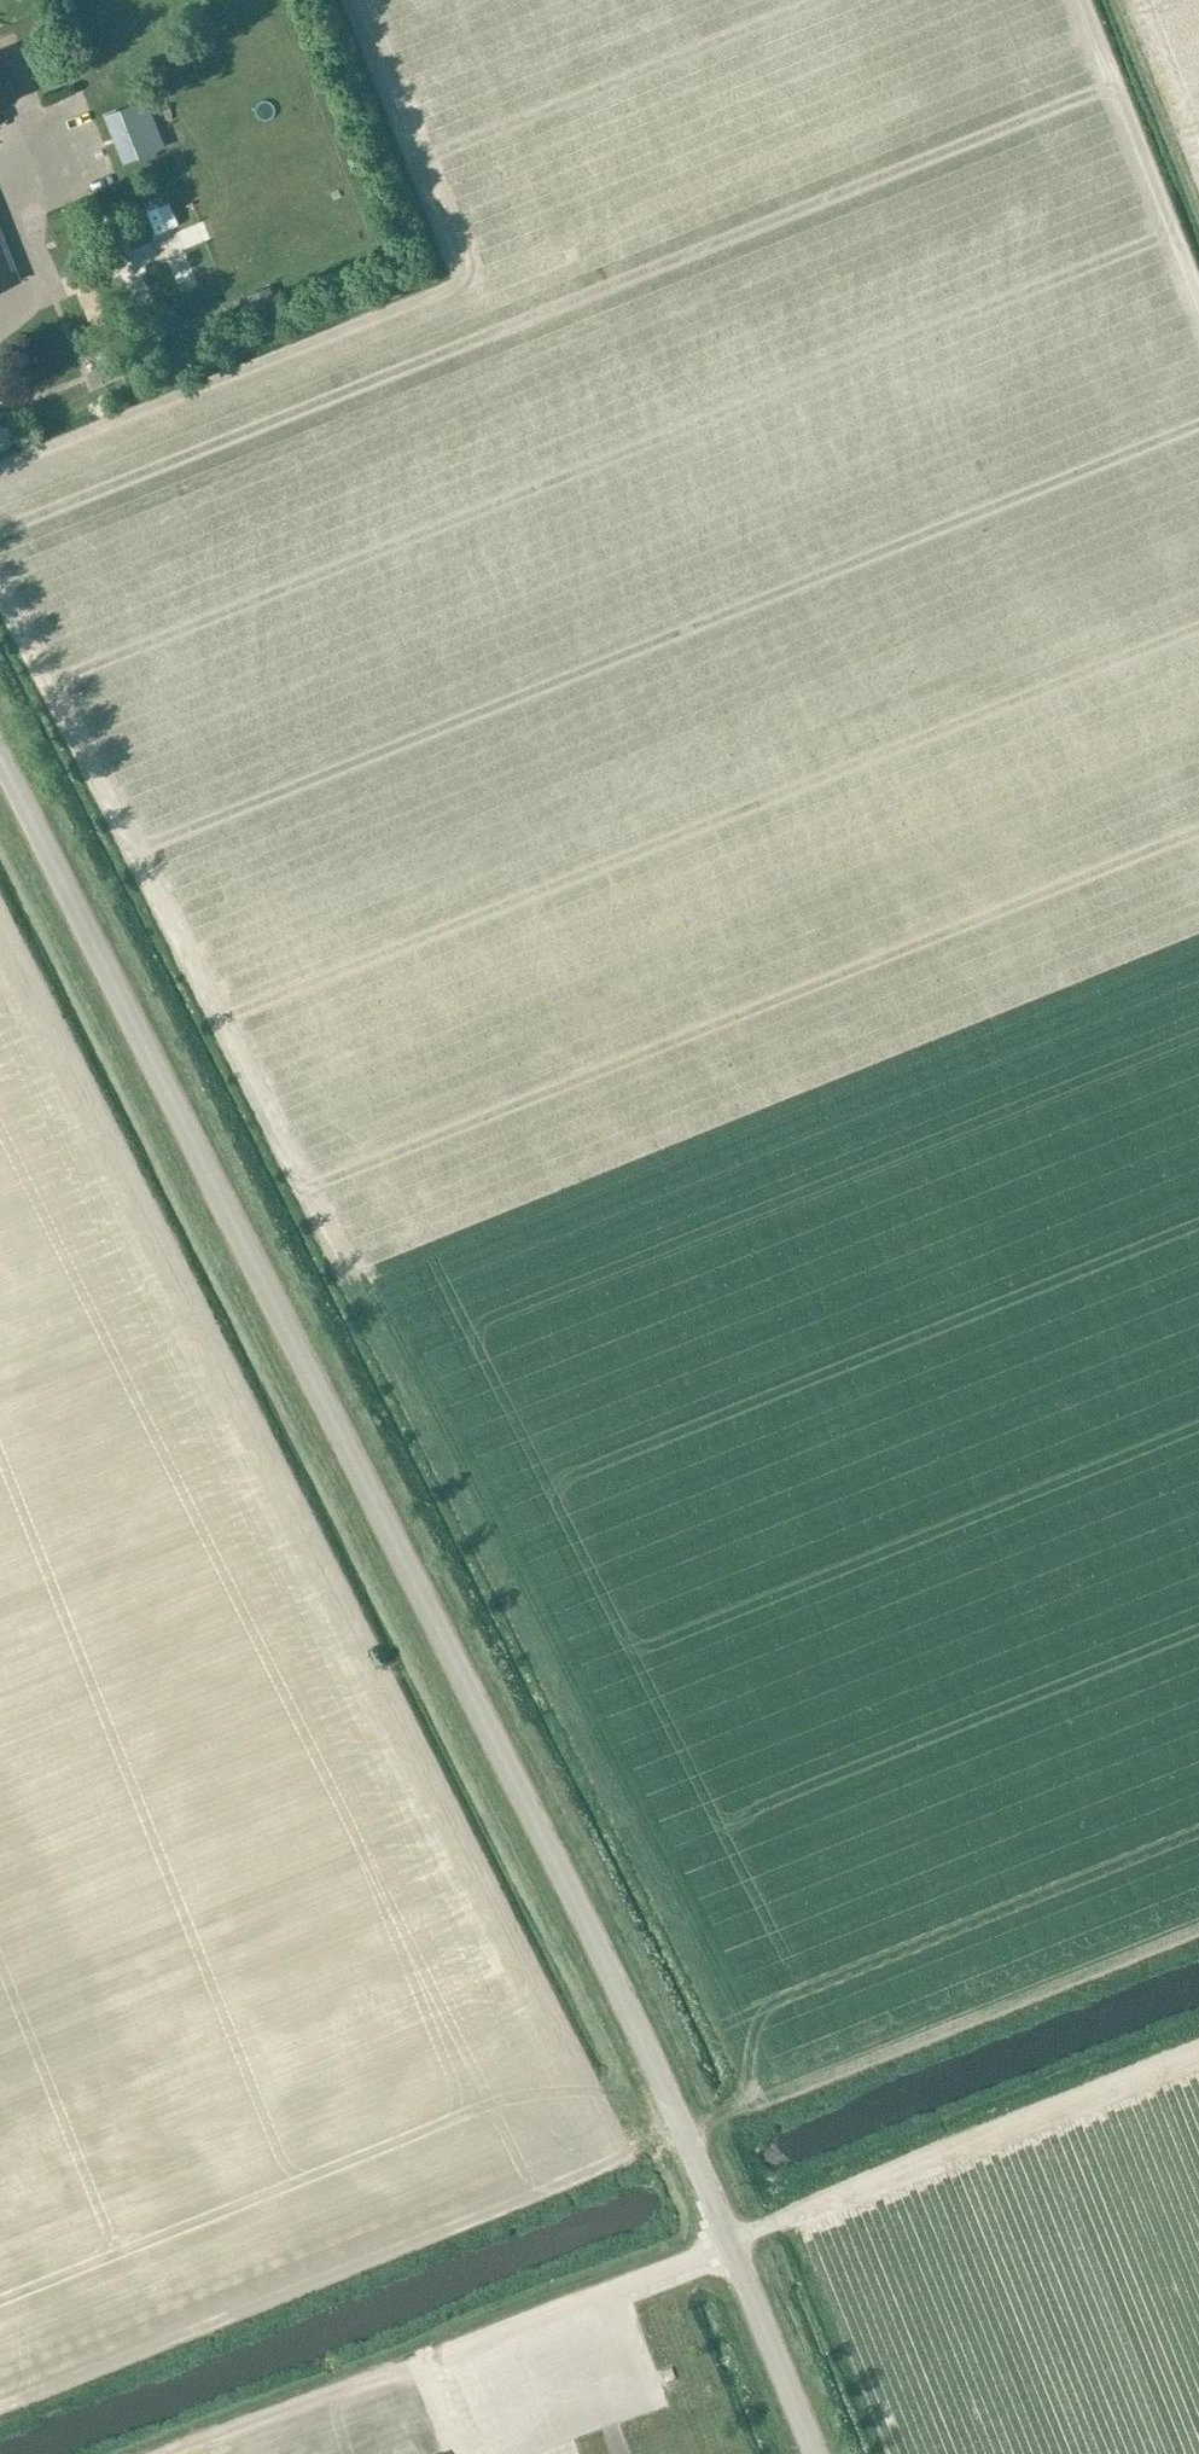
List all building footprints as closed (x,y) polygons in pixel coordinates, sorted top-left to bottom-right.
[(151,151),(133,104),(105,114),(123,162),(151,151)] [(22,281),(0,224),(0,289),(22,281)] [(270,288),(248,296),(256,317),(278,309),(270,288)]
